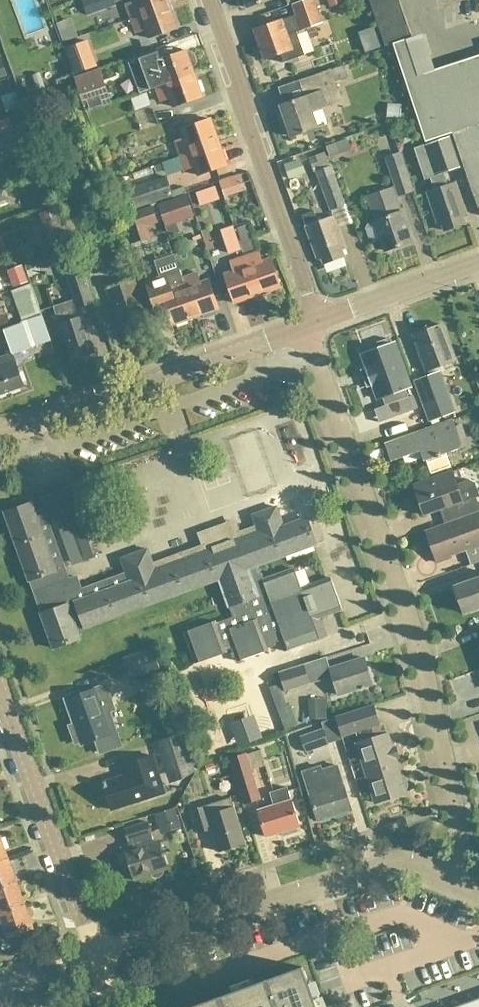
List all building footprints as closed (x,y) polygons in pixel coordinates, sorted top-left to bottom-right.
[(86,17),(115,6),(113,0),(79,0),(86,17)] [(167,7),(165,0),(133,0),(134,2),(124,6),(129,20),(167,7)] [(238,7),(241,8),(244,7),(244,8),(268,0),(235,0),(238,7)] [(291,5),(296,20),(282,25),(280,21),(253,31),(263,60),(278,55),(281,63),(302,56),(294,34),(314,27),(321,25),(316,9),(315,9),(312,0),(306,0),(291,5)] [(329,9),(342,4),(340,0),(325,0),(329,9)] [(368,2),(372,14),(396,6),(395,0),(374,0),(368,2)] [(401,18),(396,6),(372,14),(376,26),(401,18)] [(167,7),(129,20),(134,34),(144,31),(147,39),(175,29),(167,7)] [(401,18),(376,26),(380,38),(405,30),(401,18)] [(409,42),(405,30),(380,38),(384,50),(391,48),(409,42)] [(409,42),(391,48),(424,145),(451,136),(477,212),(478,211),(478,59),(421,79),(409,42)] [(183,51),(172,56),(169,48),(131,62),(137,77),(132,78),(137,94),(191,75),(189,67),(192,66),(194,63),(191,55),(188,53),(184,55),(183,51)] [(110,106),(98,70),(72,79),(82,108),(84,114),(110,106)] [(191,75),(137,94),(138,95),(154,89),(159,102),(169,99),(172,108),(200,98),(191,75)] [(308,103),(300,80),(298,81),(303,98),(279,106),(290,138),(315,129),(310,115),(306,103),(308,103)] [(150,108),(144,94),(128,100),(134,114),(150,108)] [(386,105),(385,120),(399,121),(400,106),(386,105)] [(7,119),(0,121),(0,136),(10,132),(15,147),(26,143),(35,140),(24,114),(7,119)] [(178,157),(216,143),(208,120),(180,130),(183,139),(173,143),(178,157)] [(427,149),(437,179),(460,171),(450,141),(427,149)] [(216,143),(178,157),(183,171),(193,167),(197,176),(224,166),(216,143)] [(299,160),(282,166),(287,180),(305,174),(299,160)] [(396,198),(412,193),(403,165),(387,171),(396,198)] [(345,207),(344,206),(330,167),(313,173),(328,213),(345,207)] [(170,196),(164,177),(126,191),(133,210),(170,196)] [(15,197),(24,194),(20,184),(12,187),(15,197)] [(219,184),(198,193),(205,209),(225,201),(219,184)] [(446,187),(433,191),(425,194),(437,228),(440,227),(442,232),(461,226),(459,220),(464,218),(452,185),(446,187)] [(373,221),(373,223),(366,225),(364,229),(367,240),(372,243),(379,240),(383,252),(409,243),(399,212),(398,212),(390,189),(365,197),(373,221)] [(185,196),(156,206),(163,229),(192,219),(185,196)] [(67,240),(55,208),(37,214),(49,247),(67,240)] [(156,225),(151,208),(122,216),(131,245),(149,239),(145,228),(156,225)] [(332,218),(316,224),(312,213),(300,217),(304,228),(303,228),(316,262),(319,261),(321,267),(342,259),(340,253),(344,251),(332,218)] [(240,244),(252,239),(247,225),(235,230),(240,244)] [(227,257),(241,253),(233,229),(219,234),(227,257)] [(91,238),(76,243),(88,276),(102,271),(91,238)] [(241,257),(255,297),(278,289),(268,260),(259,263),(255,252),(241,257)] [(153,262),(159,279),(143,284),(154,317),(166,313),(170,326),(193,318),(180,278),(172,255),(153,262)] [(255,297),(241,257),(227,261),(231,272),(222,275),(232,305),(255,297)] [(26,285),(20,267),(5,272),(12,290),(26,285)] [(92,304),(85,284),(80,272),(65,277),(77,309),(92,304)] [(197,284),(194,273),(180,278),(193,318),(216,310),(206,281),(197,284)] [(147,326),(137,297),(131,280),(104,290),(120,335),(123,334),(125,342),(146,335),(143,327),(147,326)] [(20,325),(39,318),(28,287),(9,293),(20,325)] [(65,305),(52,309),(70,362),(93,354),(81,318),(70,322),(65,305)] [(10,355),(0,359),(0,395),(22,388),(14,365),(30,360),(27,350),(48,342),(40,318),(39,318),(20,325),(1,332),(10,355)] [(441,326),(411,337),(424,373),(454,362),(441,326)] [(360,356),(365,370),(359,372),(366,390),(371,388),(376,401),(381,399),(384,407),(406,399),(403,391),(408,389),(392,344),(388,346),(385,340),(362,349),(364,354),(360,356)] [(438,373),(413,383),(428,423),(453,413),(438,373)] [(462,449),(454,428),(452,421),(382,445),(388,463),(418,452),(422,463),(424,462),(429,476),(450,468),(445,455),(462,449)] [(478,508),(475,499),(478,498),(473,484),(468,481),(455,486),(450,471),(411,486),(422,516),(445,508),(450,522),(478,512),(478,507),(478,508)] [(82,488),(49,500),(73,566),(92,559),(86,543),(100,538),(82,488)] [(124,575),(79,592),(75,578),(67,581),(41,511),(33,514),(29,504),(2,514),(27,582),(28,582),(40,615),(39,616),(51,650),(79,640),(76,633),(216,582),(225,609),(227,608),(231,618),(214,624),(213,622),(182,633),(194,665),(225,654),(224,652),(231,650),(236,663),(267,652),(265,647),(279,642),(283,653),(326,638),(319,619),(341,611),(329,579),(300,590),(293,570),(262,581),(257,567),(315,546),(305,520),(282,528),(275,508),(250,517),(254,528),(238,534),(237,532),(217,539),(215,533),(206,537),(208,542),(200,545),(201,547),(151,565),(146,551),(119,560),(124,575)] [(450,522),(424,532),(436,565),(451,560),(450,558),(478,547),(478,512),(450,522)] [(453,589),(462,615),(478,609),(478,579),(453,589)] [(151,649),(120,660),(129,685),(160,674),(151,649)] [(362,659),(328,670),(336,697),(371,686),(362,659)] [(302,666),(278,673),(284,693),(308,685),(302,666)] [(294,728),(277,686),(267,689),(283,732),(294,728)] [(99,754),(119,747),(107,713),(113,711),(104,687),(64,701),(73,726),(68,728),(74,744),(79,742),(80,746),(94,741),(99,754)] [(308,705),(309,717),(321,717),(320,705),(308,705)] [(371,707),(334,719),(340,738),(362,731),(365,742),(355,745),(373,805),(404,795),(403,791),(405,790),(406,787),(403,779),(401,778),(399,778),(386,735),(380,737),(377,727),(377,726),(371,707)] [(239,742),(262,740),(259,714),(237,716),(239,742)] [(304,755),(327,746),(321,731),(299,739),(304,755)] [(182,734),(154,743),(168,784),(194,773),(182,734)] [(244,755),(228,760),(243,806),(258,800),(244,755)] [(126,776),(100,785),(102,790),(103,789),(110,811),(162,794),(150,757),(123,766),(126,776)] [(214,771),(212,764),(203,766),(205,773),(214,771)] [(349,812),(335,766),(321,770),(320,767),(300,773),(316,822),(349,812)] [(268,794),(272,806),(256,811),(264,838),(281,833),(282,837),(296,833),(295,829),(298,828),(286,788),(268,794)] [(229,800),(189,812),(196,834),(210,830),(217,853),(243,845),(229,800)] [(174,809),(154,816),(160,836),(180,829),(174,809)] [(146,823),(122,831),(126,844),(150,837),(146,823)] [(132,880),(148,875),(150,878),(153,880),(157,880),(160,878),(162,874),(162,870),(166,869),(158,843),(124,854),(132,880)] [(0,863),(0,889),(15,884),(7,861),(0,863)] [(0,889),(0,915),(23,907),(15,884),(0,889)] [(0,915),(0,925),(6,940),(32,930),(23,907),(0,915)] [(301,968),(193,1006),(315,1006),(301,968)] [(454,1006),(478,1006),(478,998),(454,1006)]
